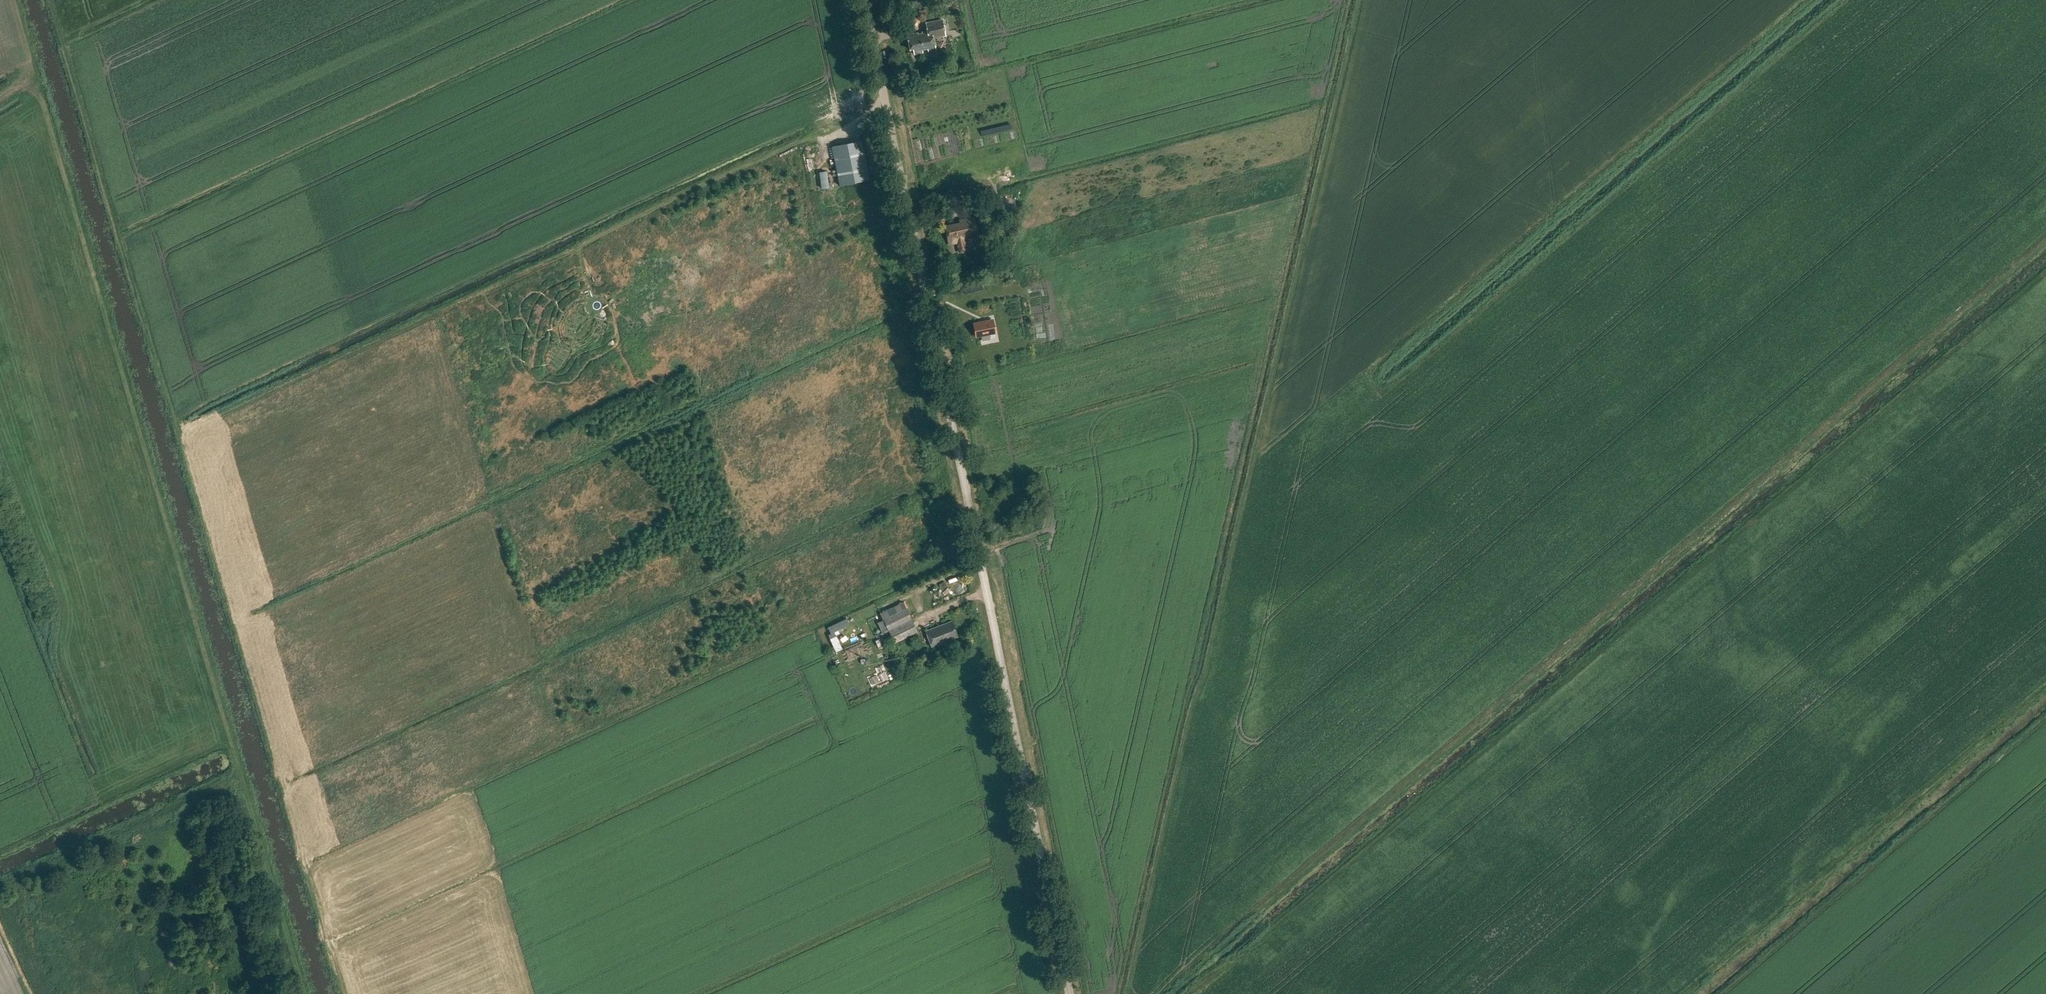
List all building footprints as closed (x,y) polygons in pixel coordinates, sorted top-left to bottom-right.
[(910,50),(913,49),(914,54),(923,52),(922,48),(927,47),(928,51),(935,50),(933,38),(945,35),(942,20),(926,23),(927,31),(907,35),(910,50)] [(924,136),(937,133),(935,123),(922,126),(924,136)] [(861,140),(832,146),(840,185),(869,180),(861,140)] [(987,203),(975,205),(977,215),(988,213),(987,203)] [(1013,211),(1004,213),(1007,227),(1016,226),(1013,211)] [(957,246),(958,252),(966,251),(963,239),(978,235),(973,217),(959,220),(960,223),(944,226),(948,244),(957,242),(958,246),(957,246)] [(992,285),(990,277),(982,278),(985,287),(992,285)] [(980,279),(962,283),(965,294),(983,289),(980,279)] [(976,337),(981,336),(982,341),(990,339),(989,334),(995,333),(993,320),(973,324),(976,337)] [(884,633),(889,631),(895,643),(918,632),(906,608),(879,622),(884,633)] [(849,625),(846,618),(827,627),(831,634),(828,635),(836,652),(842,649),(834,632),(849,625)] [(925,631),(931,647),(957,636),(951,621),(925,631)]
